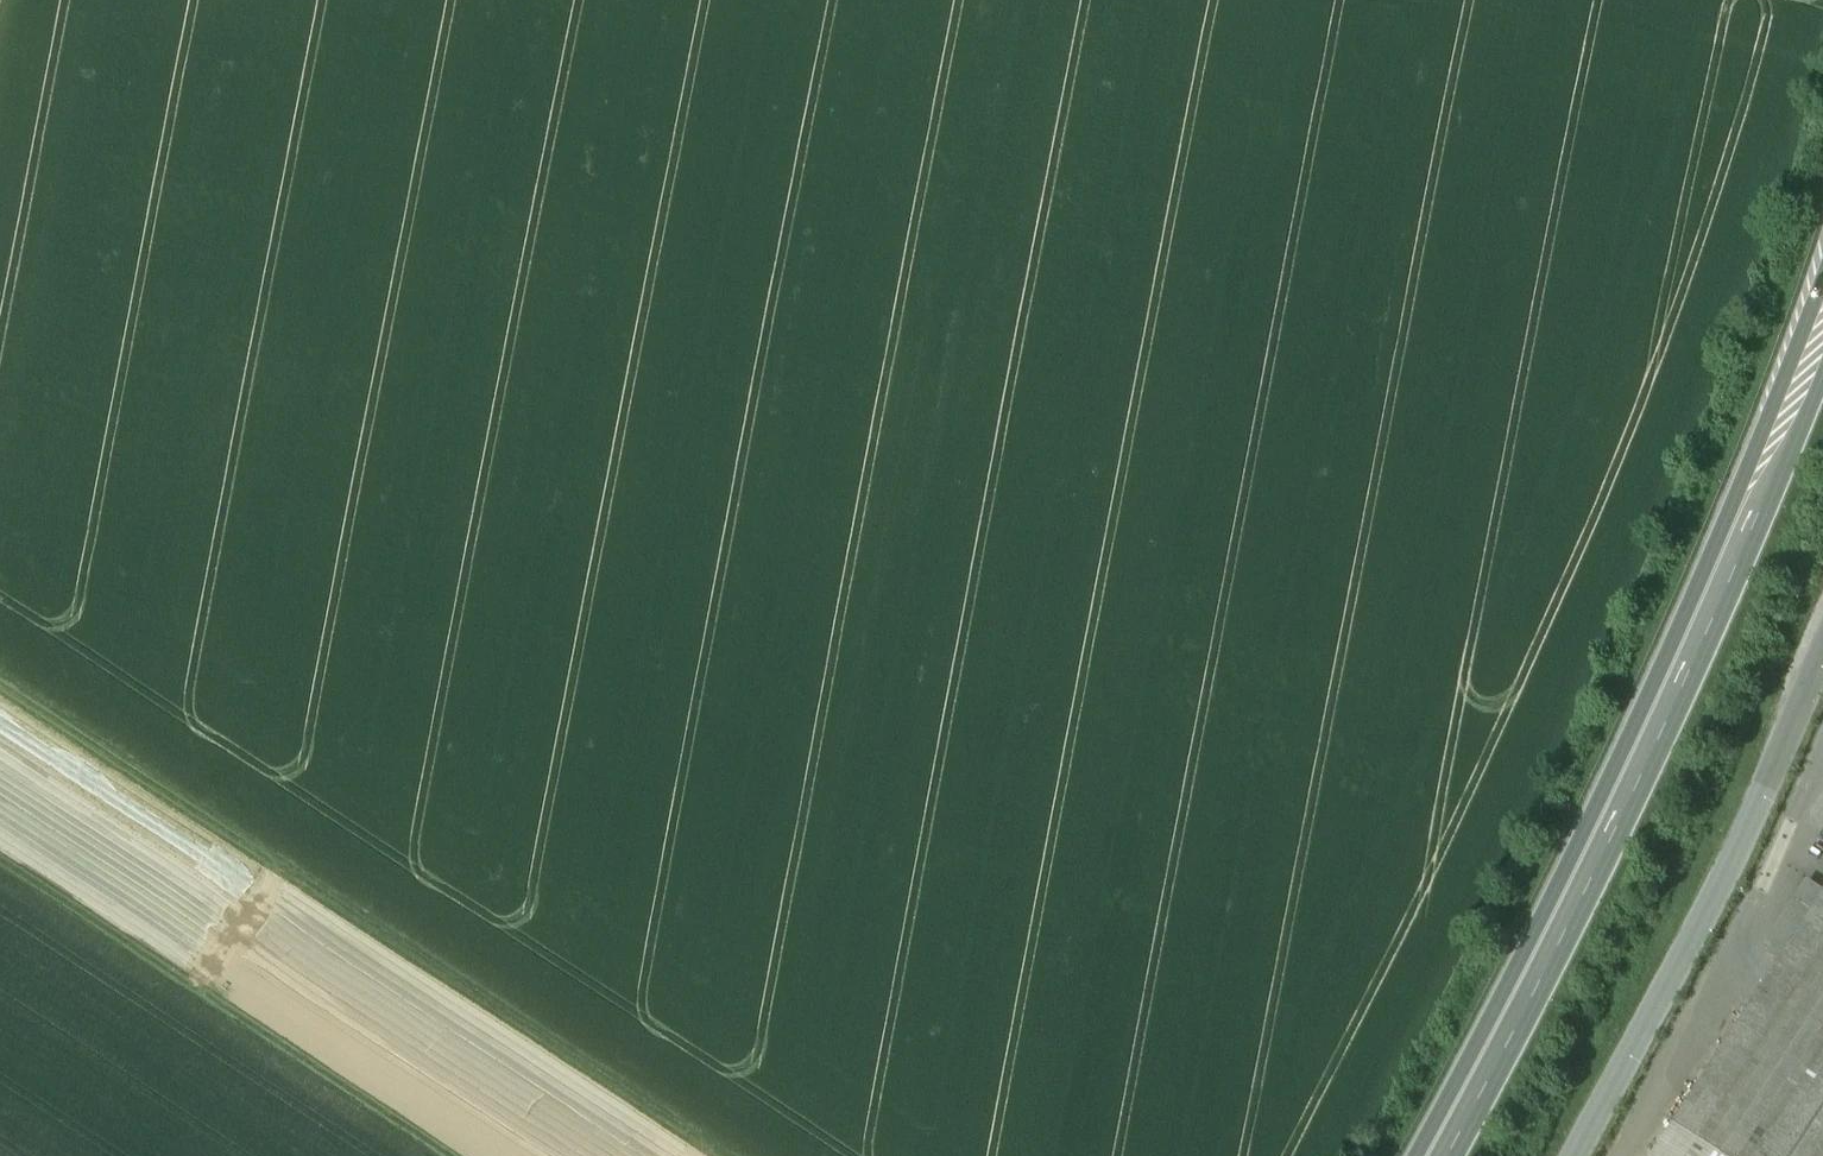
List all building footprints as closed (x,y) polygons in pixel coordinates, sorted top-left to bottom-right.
[(1768,944),(1773,948),(1768,955),(1781,963),(1822,898),(1822,892),(1808,882),(1768,944)] [(1672,1129),(1713,1155),(1822,1155),(1822,898),(1781,963),(1672,1129)] [(1672,1129),(1654,1155),(1713,1155),(1672,1129)]
